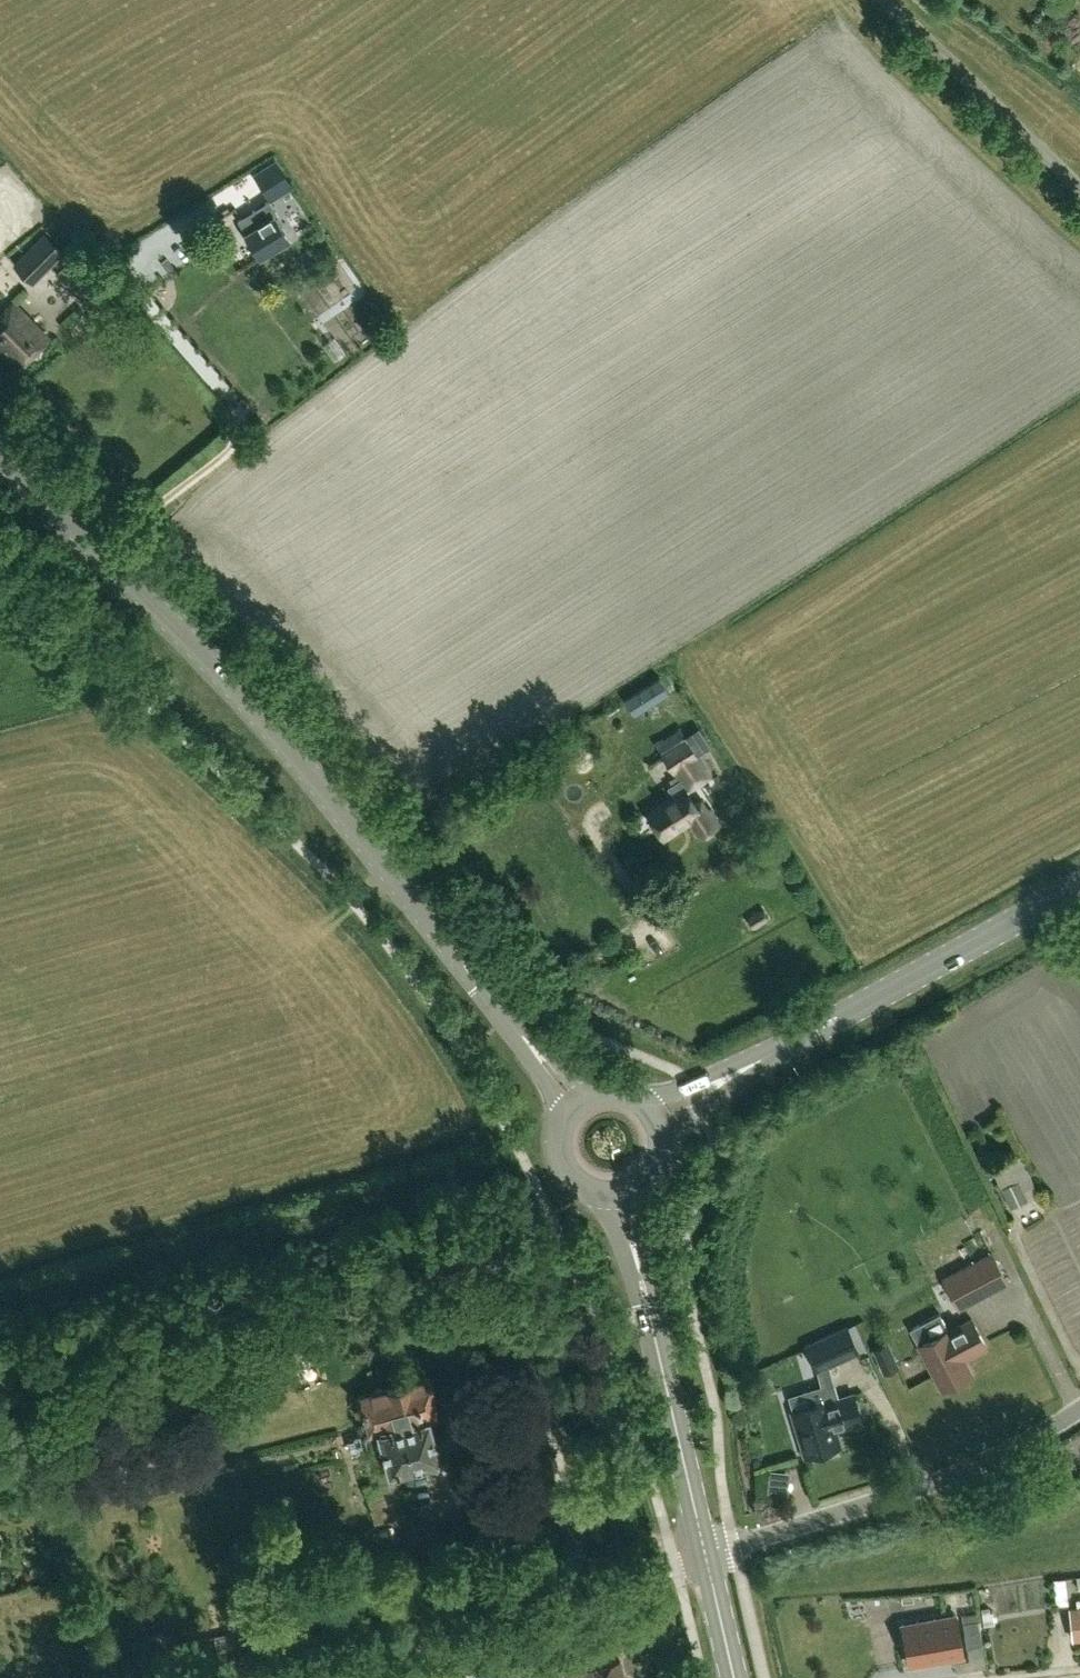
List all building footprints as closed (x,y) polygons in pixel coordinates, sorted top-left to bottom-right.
[(273,165),(256,176),(272,198),(286,189),(278,177),(280,176),(273,165)] [(269,201),(238,220),(247,234),(246,234),(260,256),(287,238),(274,218),(278,215),(269,201)] [(33,285),(65,252),(43,232),(12,264),(33,285)] [(54,273),(99,318),(115,302),(90,277),(92,275),(79,261),(75,264),(69,258),(54,273)] [(17,368),(48,338),(13,303),(5,311),(7,313),(0,320),(0,351),(17,368)] [(647,812),(664,838),(691,820),(701,836),(717,826),(706,809),(705,809),(700,802),(695,805),(684,788),(708,773),(697,756),(687,740),(662,756),(672,772),(675,770),(681,779),(668,787),(673,795),(647,812)] [(760,908),(747,916),(747,921),(751,927),(755,928),(767,921),(769,917),(764,909),(760,908)] [(1020,1179),(1002,1187),(1011,1207),(1029,1199),(1020,1179)] [(958,1310),(1010,1282),(993,1250),(941,1278),(958,1310)] [(909,1328),(941,1389),(972,1373),(963,1357),(982,1346),(968,1321),(954,1328),(953,1326),(948,1329),(939,1313),(909,1328)] [(823,1456),(824,1451),(840,1446),(836,1430),(862,1422),(854,1394),(840,1398),(836,1384),(835,1385),(829,1365),(859,1352),(848,1325),(805,1344),(814,1371),(817,1370),(822,1386),(789,1397),(793,1412),(806,1457),(810,1455),(814,1459),(823,1456)] [(872,1348),(883,1374),(899,1367),(888,1342),(872,1348)] [(426,1379),(360,1397),(378,1467),(389,1464),(390,1467),(436,1455),(426,1416),(435,1414),(426,1379)] [(374,1523),(406,1515),(396,1478),(364,1486),(374,1523)] [(1056,1587),(1074,1586),(1073,1565),(1055,1566),(1056,1587)] [(1073,1639),(1079,1638),(1079,1598),(1076,1599),(1077,1608),(1070,1609),(1073,1639)] [(226,1606),(236,1650),(254,1646),(243,1602),(226,1606)] [(994,1625),(993,1614),(982,1615),(983,1626),(994,1625)] [(902,1626),(908,1664),(923,1661),(924,1662),(925,1662),(954,1657),(951,1639),(959,1637),(956,1622),(948,1623),(947,1618),(915,1623),(915,1624),(902,1626)] [(967,1647),(982,1644),(978,1620),(963,1622),(967,1647)] [(620,1661),(588,1667),(588,1669),(580,1671),(581,1677),(624,1677),(620,1661)]
